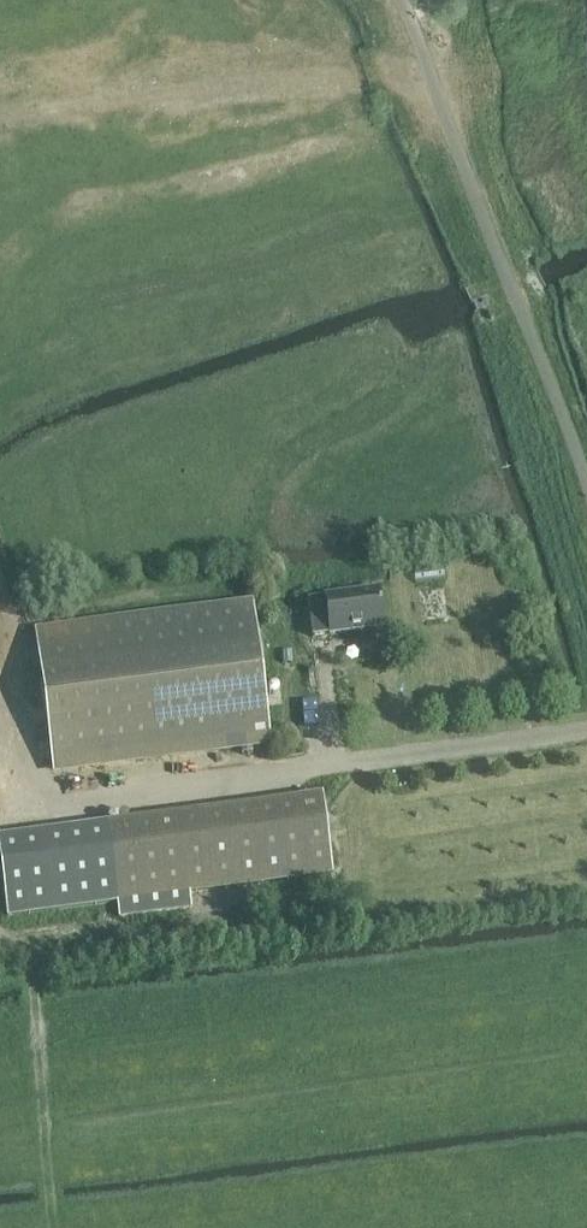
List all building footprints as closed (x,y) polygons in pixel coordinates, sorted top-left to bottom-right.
[(326,598),(331,635),(384,628),(379,591),(326,598)] [(36,635),(53,768),(271,741),(254,607),(36,635)] [(333,874),(323,797),(107,826),(118,903),(119,917),(191,908),(189,893),(333,874)] [(0,840),(0,858),(8,917),(118,903),(107,826),(0,840)]
